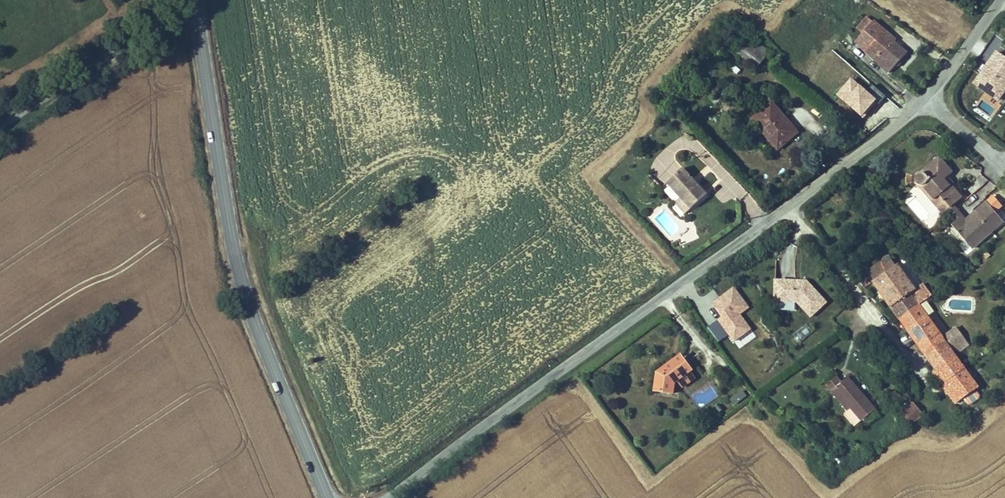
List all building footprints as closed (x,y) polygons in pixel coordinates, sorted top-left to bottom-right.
[(895,42),(896,41),(872,24),(857,46),(894,73),(909,52),(895,42)] [(829,43),(818,59),(821,61),(822,59),(828,63),(838,48),(829,43)] [(770,68),(754,45),(741,55),(757,77),(770,68)] [(999,101),(1004,93),(1004,55),(996,49),(972,83),(999,101)] [(786,148),(799,137),(773,108),(753,126),(767,141),(763,145),(776,159),(787,149),(786,148)] [(749,130),(763,145),(767,141),(753,126),(749,130)] [(963,198),(946,179),(953,172),(939,157),(931,163),(934,166),(924,175),(922,174),(921,174),(919,174),(918,175),(917,175),(915,177),(915,178),(914,180),(914,181),(914,182),(915,184),(916,186),(918,187),(921,188),(923,187),(936,201),(940,197),(944,202),(937,209),(943,215),(963,198)] [(922,174),(924,175),(934,166),(931,163),(919,174),(921,174),(922,174)] [(704,200),(679,174),(663,189),(678,205),(687,215),(704,200)] [(940,197),(936,201),(923,187),(921,188),(918,187),(937,209),(944,202),(940,197)] [(977,217),(964,228),(957,221),(950,227),(971,250),(1002,223),(986,204),(974,214),(977,217)] [(682,220),(687,215),(678,205),(672,210),(682,220)] [(974,214),(964,223),(960,218),(957,221),(964,228),(977,217),(974,214)] [(887,276),(895,269),(889,260),(880,267),(887,276)] [(910,296),(914,294),(896,269),(895,269),(887,276),(873,286),(899,321),(918,307),(910,296)] [(708,326),(718,341),(729,334),(733,342),(752,330),(741,313),(750,307),(736,286),(711,302),(721,318),(708,326)] [(784,286),(768,286),(768,307),(785,307),(799,322),(815,307),(794,286),(792,288),(784,288),(784,286)] [(914,294),(910,296),(918,307),(926,302),(918,291),(914,294)] [(918,307),(899,321),(924,355),(943,342),(918,307)] [(945,345),(943,342),(924,355),(926,359),(945,345)] [(945,345),(926,359),(938,374),(957,360),(945,345)] [(979,391),(957,360),(938,374),(947,386),(961,405),(979,391)] [(673,374),(678,370),(673,362),(668,366),(673,374)] [(668,366),(655,374),(658,378),(653,381),(651,388),(647,387),(646,398),(663,401),(665,390),(683,378),(678,370),(673,374),(668,366)] [(647,387),(651,388),(653,381),(658,378),(655,374),(648,379),(647,387)] [(938,374),(934,378),(942,390),(947,386),(938,374)] [(838,382),(832,387),(827,381),(815,391),(820,396),(824,393),(836,407),(851,424),(864,413),(838,382)] [(956,408),(961,405),(947,386),(942,390),(956,408)] [(824,393),(820,396),(832,411),(836,407),(824,393)] [(893,414),(903,427),(915,418),(905,405),(893,414)]
